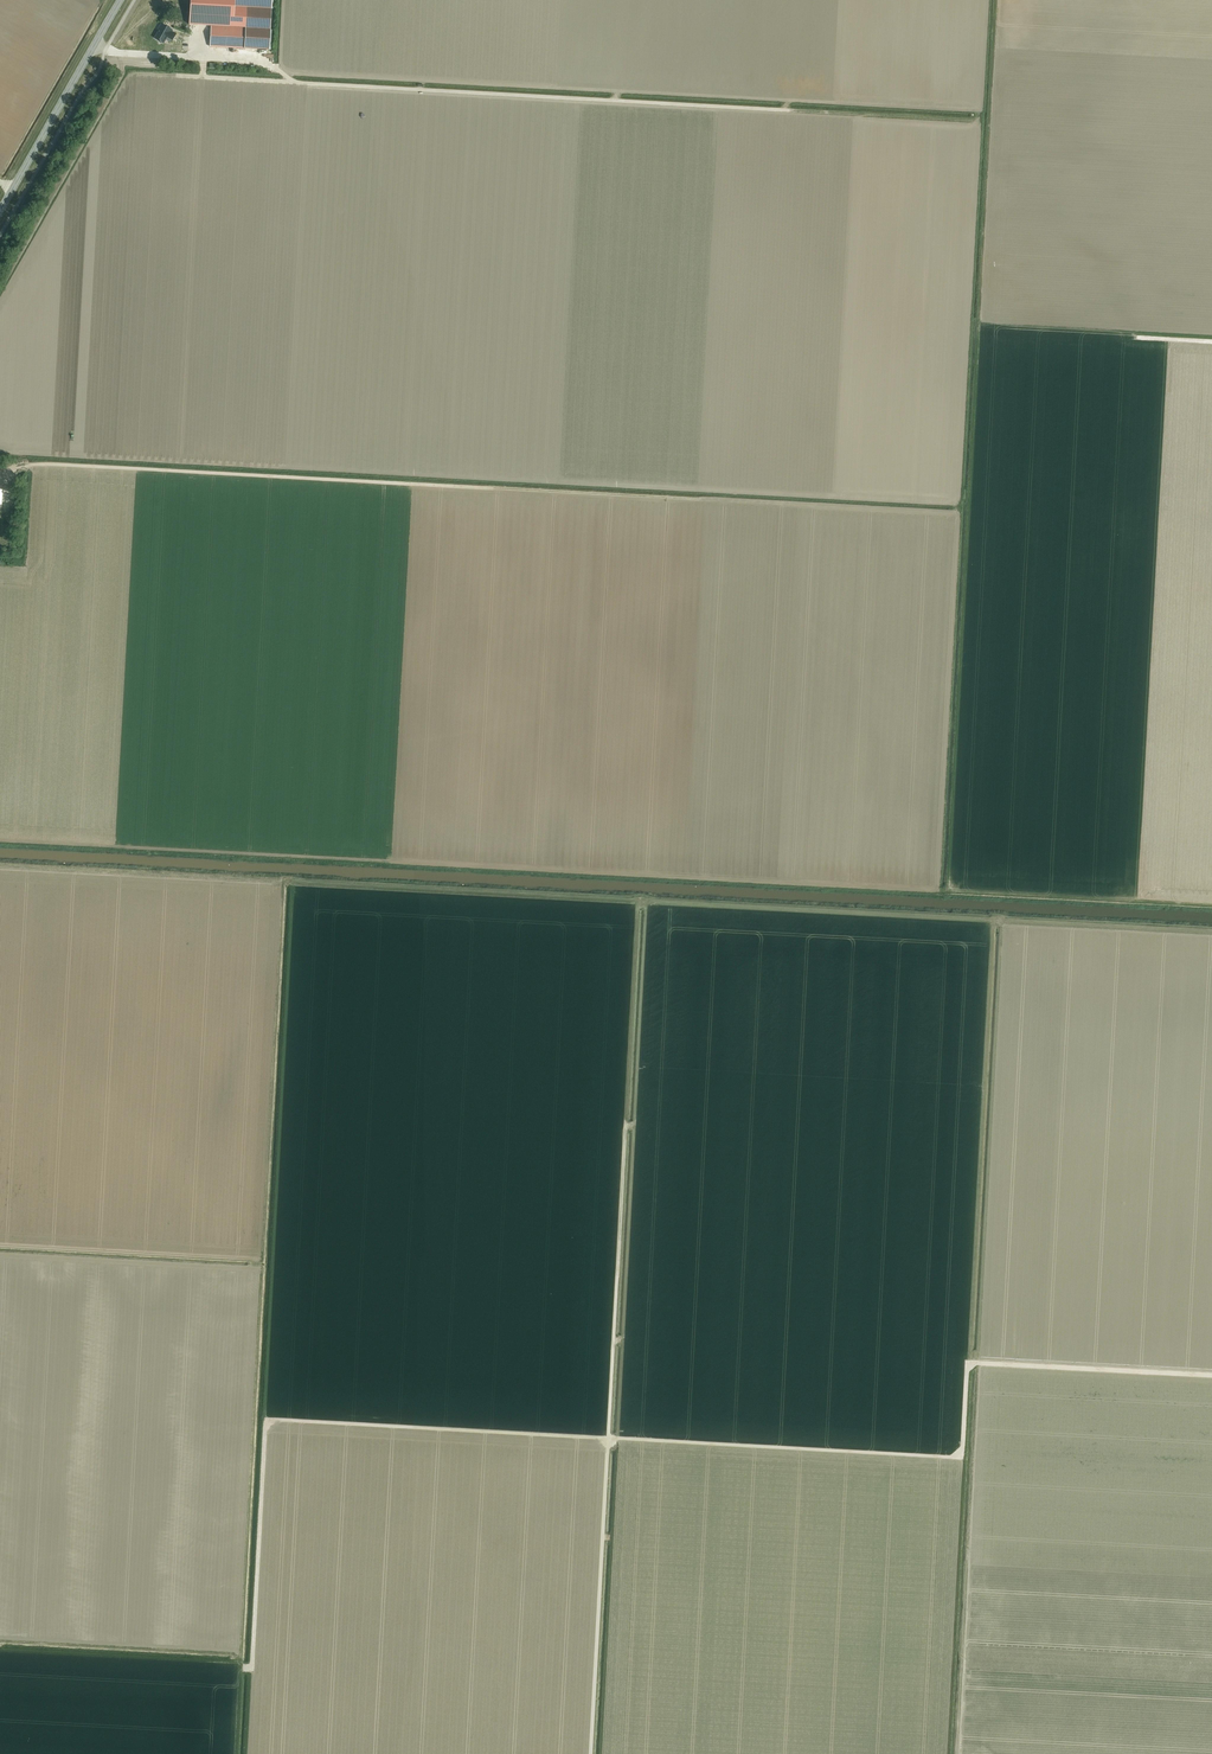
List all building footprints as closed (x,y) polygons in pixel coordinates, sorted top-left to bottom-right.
[(189,24),(218,26),(218,27),(240,28),(241,25),(245,26),(246,8),(234,7),(235,0),(190,0),(189,24)] [(246,8),(245,26),(241,25),(240,28),(218,27),(211,26),(210,46),(269,50),(272,0),(235,0),(234,7),(246,8)] [(172,31),(172,30),(161,24),(158,29),(160,29),(155,38),(163,43),(166,39),(171,42),(176,34),(172,31)]
